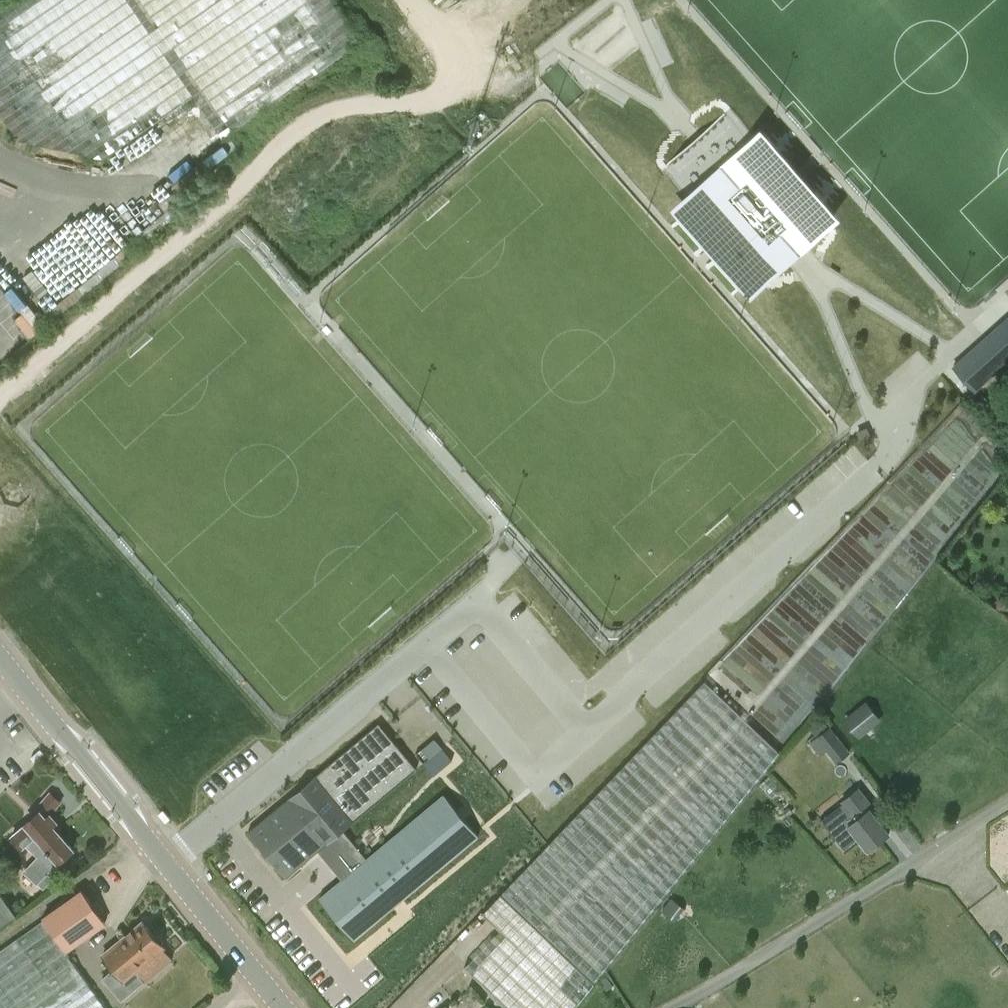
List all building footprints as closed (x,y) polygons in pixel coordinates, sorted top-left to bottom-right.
[(18,138),(103,158),(193,95),(222,137),(361,42),(332,0),(0,0),(0,109),(18,138)] [(669,161),(692,187),(772,276),(827,226),(747,137),(725,112),(669,161)] [(1007,317),(954,366),(976,390),(1007,361),(1007,317)] [(868,427),(858,432),(864,444),(873,440),(874,440),(868,427)] [(481,914),(498,931),(464,967),(507,1007),(573,1007),(654,908),(780,752),(704,681),(481,914)] [(342,831),(416,769),(378,723),(306,783),(247,832),(286,878),(318,851),(342,831)] [(843,848),(857,837),(867,850),(888,833),(875,818),(878,815),(857,788),(841,801),(849,811),(827,828),(843,848)] [(23,870),(37,884),(58,862),(73,850),(53,827),(56,821),(49,814),(60,801),(50,792),(30,815),(33,818),(12,835),(23,848),(32,841),(41,851),(23,870)] [(367,860),(342,831),(318,851),(342,881),(319,899),(353,940),(477,836),(444,796),(367,860)] [(67,950),(105,923),(93,906),(81,888),(42,916),(0,946),(0,1007),(108,1007),(67,950)] [(18,914),(0,891),(0,927),(18,914)] [(114,969),(102,978),(121,1001),(144,982),(135,972),(164,948),(144,922),(103,955),(114,969)]
